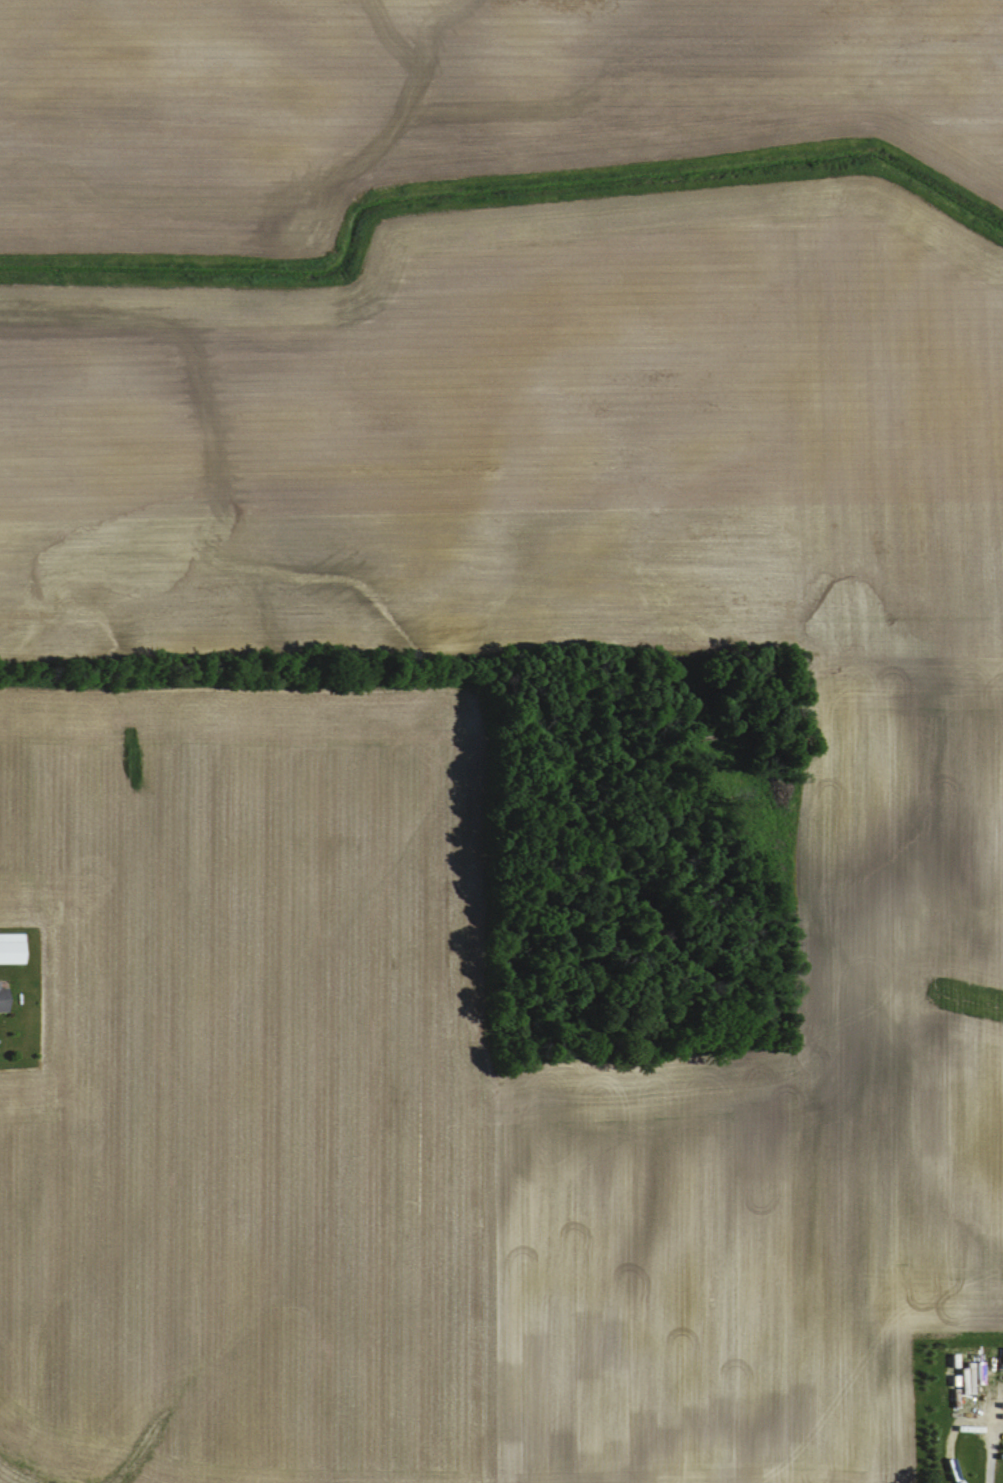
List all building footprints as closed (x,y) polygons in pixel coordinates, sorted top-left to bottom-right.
[(22,932),(0,932),(0,964),(22,964),(22,932)] [(967,1362),(952,1363),(953,1391),(968,1391),(967,1362)]
